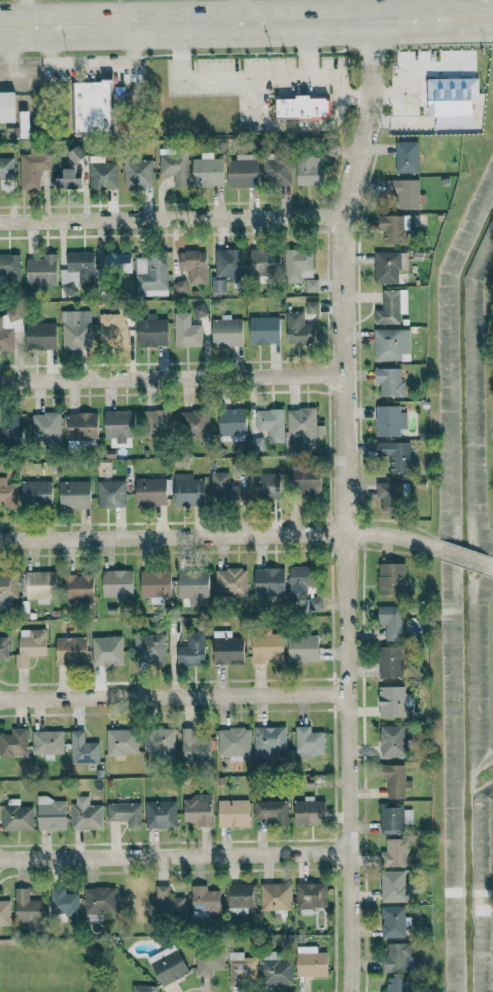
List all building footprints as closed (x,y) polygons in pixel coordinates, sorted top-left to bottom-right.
[(73,82),(74,135),(111,133),(110,81),(73,82)] [(435,127),(473,126),(472,85),(434,86),(435,127)] [(15,123),(14,92),(0,92),(0,123),(15,123)] [(276,119),(329,118),(328,97),(276,98),(276,119)] [(395,173),(418,172),(418,141),(394,141),(395,173)] [(159,175),(173,175),(174,186),(188,186),(187,147),(159,148),(159,175)] [(50,170),(51,148),(29,148),(29,154),(20,154),(19,189),(39,190),(39,169),(50,170)] [(193,186),(223,185),(223,158),(213,158),(213,151),(200,151),(201,158),(192,158),(193,186)] [(297,185),(322,185),(323,156),(313,156),(313,151),(298,151),(297,185)] [(236,159),(227,159),(228,186),(259,186),(258,153),(236,153),(236,159)] [(88,155),(89,189),(118,188),(117,161),(104,162),(104,155),(88,155)] [(0,157),(0,178),(13,178),(13,157),(0,157)] [(291,184),(290,158),(262,159),(263,185),(291,184)] [(152,186),(151,159),(123,159),(124,186),(152,186)] [(55,188),(82,187),(82,176),(76,176),(76,167),(55,168),(55,188)] [(418,179),(385,180),(386,193),(397,193),(398,208),(419,207),(418,179)] [(407,243),(407,228),(406,228),(406,215),(378,215),(378,230),(383,230),(383,243),(407,243)] [(213,292),(225,292),(225,278),(243,278),(243,249),(214,248),(213,292)] [(250,248),(250,272),(280,272),(280,249),(250,248)] [(301,282),(302,277),(312,277),(313,249),(285,248),(284,282),(301,282)] [(66,252),(66,269),(60,269),(61,294),(77,294),(76,281),(94,280),(93,251),(66,252)] [(206,283),(205,251),(178,251),(179,271),(188,270),(189,283),(206,283)] [(406,251),(374,252),(374,283),(397,283),(397,269),(406,269),(406,251)] [(132,253),(104,252),(104,272),(131,273),(132,253)] [(56,253),(43,254),(43,258),(26,259),(27,285),(57,284),(56,253)] [(0,254),(0,277),(12,277),(12,283),(20,283),(20,254),(0,254)] [(135,256),(136,289),(142,289),(142,296),(167,295),(166,255),(135,256)] [(318,278),(306,278),(306,291),(318,291),(318,278)] [(187,290),(185,280),(173,282),(175,292),(187,290)] [(374,324),(399,324),(399,314),(406,313),(406,289),(382,289),(382,310),(374,310),(374,324)] [(305,313),(318,314),(318,301),(306,300),(305,313)] [(14,350),(13,331),(21,331),(21,308),(4,308),(4,315),(0,315),(0,350),(14,350)] [(61,311),(62,349),(90,349),(90,310),(61,311)] [(286,343),(312,344),(312,325),(303,325),(304,312),(286,311),(286,343)] [(201,346),(201,324),(190,324),(190,312),(173,312),(173,346),(201,346)] [(98,313),(99,347),(127,347),(126,313),(98,313)] [(167,318),(155,318),(155,313),(146,313),(145,319),(137,319),(137,345),(167,346),(167,318)] [(249,344),(280,343),(280,316),(249,317),(249,344)] [(212,346),(242,345),(242,319),(212,319),(212,346)] [(26,349),(56,349),(56,322),(26,323),(26,349)] [(409,329),(373,329),(374,361),(409,361),(409,329)] [(402,368),(374,368),(375,384),(380,384),(380,396),(402,396),(402,368)] [(400,405),(375,406),(375,436),(400,436),(400,428),(407,428),(406,412),(400,412),(400,405)] [(300,436),(301,443),(315,443),(315,434),(323,434),(323,425),(316,425),(316,407),(287,408),(288,436),(300,436)] [(219,434),(246,433),(245,408),(218,409),(219,434)] [(143,409),(143,435),(172,435),(172,410),(143,409)] [(209,432),(209,409),(181,410),(182,433),(209,432)] [(283,409),(255,409),(255,430),(267,430),(267,442),(284,442),(283,409)] [(134,410),(103,411),(104,437),(109,437),(110,447),(131,447),(130,437),(134,437),(134,410)] [(97,439),(96,412),(66,413),(67,440),(97,439)] [(32,413),(32,439),(60,439),(61,413),(32,413)] [(17,420),(1,420),(0,442),(17,442),(17,420)] [(410,441),(376,442),(376,456),(390,455),(390,474),(411,473),(410,441)] [(287,468),(288,490),(303,489),(303,496),(316,495),(316,484),(322,484),(321,467),(287,468)] [(229,472),(211,472),(211,499),(235,499),(235,485),(229,485),(229,472)] [(249,473),(250,499),(280,498),(280,472),(249,473)] [(174,506),(204,505),(204,479),(192,479),(192,473),(174,473),(174,506)] [(166,504),(165,477),(135,478),(136,505),(166,504)] [(16,502),(17,483),(6,483),(6,479),(0,479),(0,502),(16,502)] [(21,481),(22,504),(52,503),(52,480),(21,481)] [(60,508),(90,507),(89,480),(59,481),(60,508)] [(96,481),(97,508),(125,507),(125,480),(96,481)] [(376,498),(402,498),(402,481),(376,481),(376,498)] [(406,595),(405,563),(378,563),(378,595),(406,595)] [(306,599),(307,587),(314,587),(314,566),(290,566),(289,599),(306,599)] [(215,569),(215,595),(247,594),(247,568),(215,569)] [(255,594),(285,594),(285,568),(254,568),(255,594)] [(133,596),(132,569),(102,570),(102,597),(133,596)] [(140,570),(140,598),(151,598),(151,603),(162,603),(162,597),(170,597),(171,570),(140,570)] [(209,597),(208,570),(178,571),(178,598),(189,598),(190,607),(202,606),(202,598),(209,597)] [(56,572),(26,571),(26,598),(36,599),(36,603),(47,604),(47,597),(56,597),(56,572)] [(17,572),(0,573),(0,599),(0,607),(11,606),(10,599),(17,599),(17,572)] [(93,600),(92,574),(62,575),(63,601),(93,600)] [(322,597),(310,597),(310,609),(322,609),(322,597)] [(386,641),(403,640),(403,605),(378,606),(378,623),(385,623),(386,641)] [(29,667),(29,656),(46,656),(45,629),(18,629),(19,654),(15,654),(15,668),(29,667)] [(231,630),(214,630),(213,663),(244,664),(244,637),(231,637),(231,630)] [(177,665),(205,664),(204,632),(186,632),(187,645),(176,646),(177,665)] [(165,665),(165,633),(133,634),(134,660),(152,659),(152,665),(165,665)] [(283,634),(253,634),(252,661),(283,661),(283,634)] [(318,634),(288,635),(288,662),(319,661),(318,634)] [(122,636),(91,636),(92,666),(123,665),(122,636)] [(87,664),(86,637),(55,638),(55,664),(87,664)] [(379,677),(402,677),(401,646),(378,646),(379,677)] [(404,686),(378,686),(379,717),(405,716),(404,686)] [(286,727),(254,726),(254,752),(286,752),(286,727)] [(296,759),(312,759),(311,754),(324,754),(324,732),(311,732),(311,726),(295,726),(296,759)] [(403,757),(403,726),(380,726),(380,756),(403,757)] [(27,727),(11,728),(11,734),(0,734),(0,755),(28,755),(27,727)] [(181,760),(209,760),(210,737),(198,736),(198,728),(182,727),(181,760)] [(218,755),(249,755),(250,728),(218,727),(218,755)] [(144,752),(175,751),(174,728),(144,728),(144,752)] [(106,755),(138,754),(137,729),(106,729),(106,755)] [(63,730),(32,731),(32,754),(49,754),(63,753),(63,730)] [(99,763),(99,742),(84,742),(83,730),(70,730),(71,764),(99,763)] [(405,781),(405,765),(380,764),(380,780),(387,780),(387,798),(405,799),(405,788),(411,788),(411,781),(405,781)] [(196,827),(212,826),(211,793),(192,794),(192,798),(183,799),(184,822),(196,822),(196,827)] [(72,829),(102,829),(102,805),(89,805),(89,796),(71,796),(72,829)] [(33,806),(19,806),(19,798),(2,799),(3,831),(33,830),(33,806)] [(66,798),(37,799),(38,830),(66,829),(66,798)] [(218,826),(249,825),(249,799),(217,800),(218,826)] [(313,801),(313,799),(294,799),(294,825),(326,824),(325,800),(313,801)] [(288,801),(253,800),(253,818),(272,818),(272,825),(288,825),(288,801)] [(145,828),(176,827),(176,801),(144,802),(145,828)] [(106,821),(126,820),(126,828),(141,827),(140,803),(106,803),(106,821)] [(381,833),(403,833),(403,823),(412,823),(412,809),(403,809),(403,805),(380,805),(381,833)] [(380,867),(409,867),(409,838),(386,838),(386,851),(380,851),(380,867)] [(381,902),(405,902),(405,871),(381,870),(381,902)] [(260,883),(291,882),(292,909),(261,910),(260,883)] [(295,883),(296,909),(327,907),(327,882),(295,883)] [(256,883),(229,884),(229,907),(256,907),(256,883)] [(185,897),(167,896),(167,885),(156,885),(155,916),(185,917),(185,897)] [(190,885),(207,885),(207,890),(220,890),(220,895),(220,901),(222,900),(222,905),(220,905),(220,908),(221,908),(221,913),(208,913),(208,916),(192,917),(192,893),(190,893),(190,885)] [(65,887),(50,887),(50,915),(79,915),(79,893),(65,893),(65,887)] [(115,887),(84,887),(85,913),(116,912),(115,887)] [(30,888),(15,888),(15,922),(28,922),(27,930),(44,930),(44,900),(30,900),(30,888)] [(10,900),(0,900),(0,925),(11,924),(10,900)] [(405,906),(382,906),(382,938),(405,937),(405,906)] [(388,943),(387,957),(383,957),(382,971),(412,972),(412,943),(388,943)] [(161,986),(189,974),(176,945),(148,958),(161,986)] [(297,977),(328,977),(328,952),(317,952),(317,946),(297,947),(297,977)] [(196,976),(212,976),(212,970),(225,969),(225,952),(196,953),(196,976)] [(257,957),(243,957),(243,952),(230,952),(229,985),(245,986),(245,980),(256,981),(257,957)] [(293,985),(293,960),(263,959),(262,984),(293,985)] [(381,991),(408,991),(408,978),(388,977),(387,990),(382,990),(381,991)]
